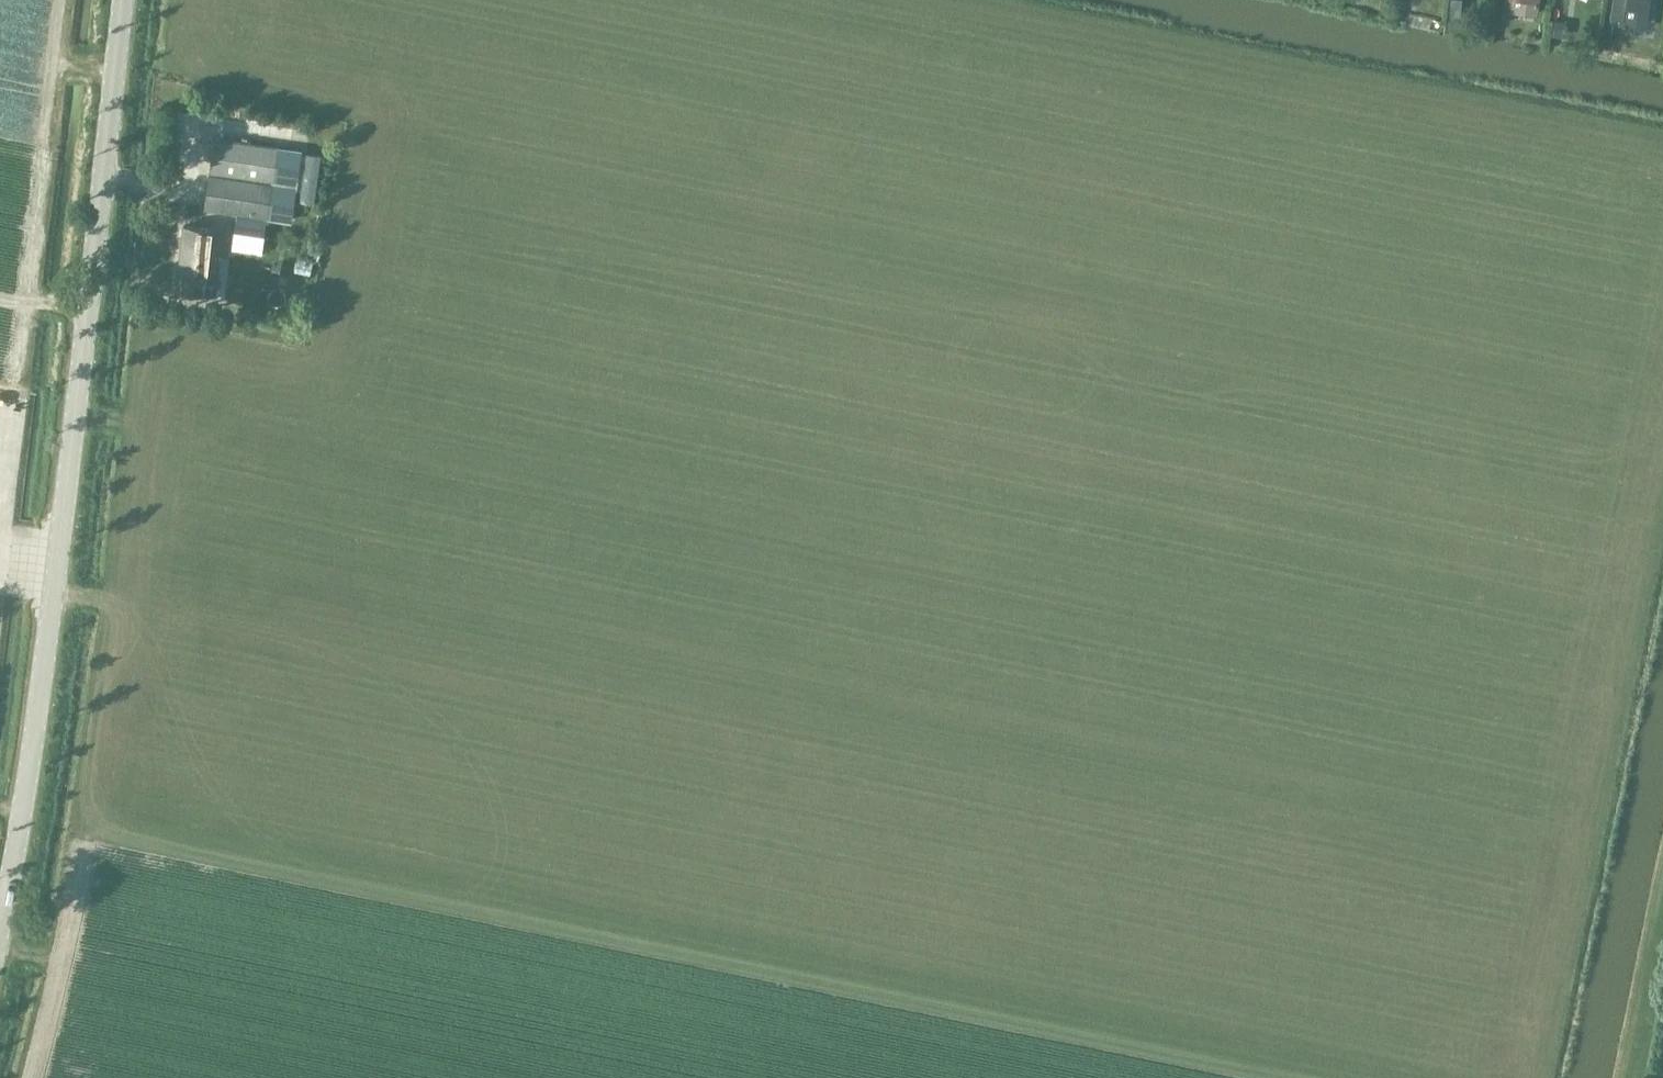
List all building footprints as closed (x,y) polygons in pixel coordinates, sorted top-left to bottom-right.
[(1503,8),(1509,9),(1509,10),(1536,15),(1539,0),(1504,0),(1503,8)] [(1651,0),(1613,0),(1609,24),(1646,30),(1651,0)] [(1447,4),(1446,18),(1456,19),(1458,5),(1447,4)] [(1553,22),(1551,34),(1558,35),(1560,24),(1553,22)] [(274,180),(277,148),(214,139),(209,171),(274,180)] [(320,155),(306,153),(300,201),(313,203),(320,155)] [(209,174),(204,207),(292,218),(296,186),(209,174)] [(263,235),(265,218),(235,214),(233,232),(263,235)] [(208,271),(212,229),(182,225),(178,268),(208,271)] [(266,274),(269,242),(239,240),(236,269),(266,274)]
